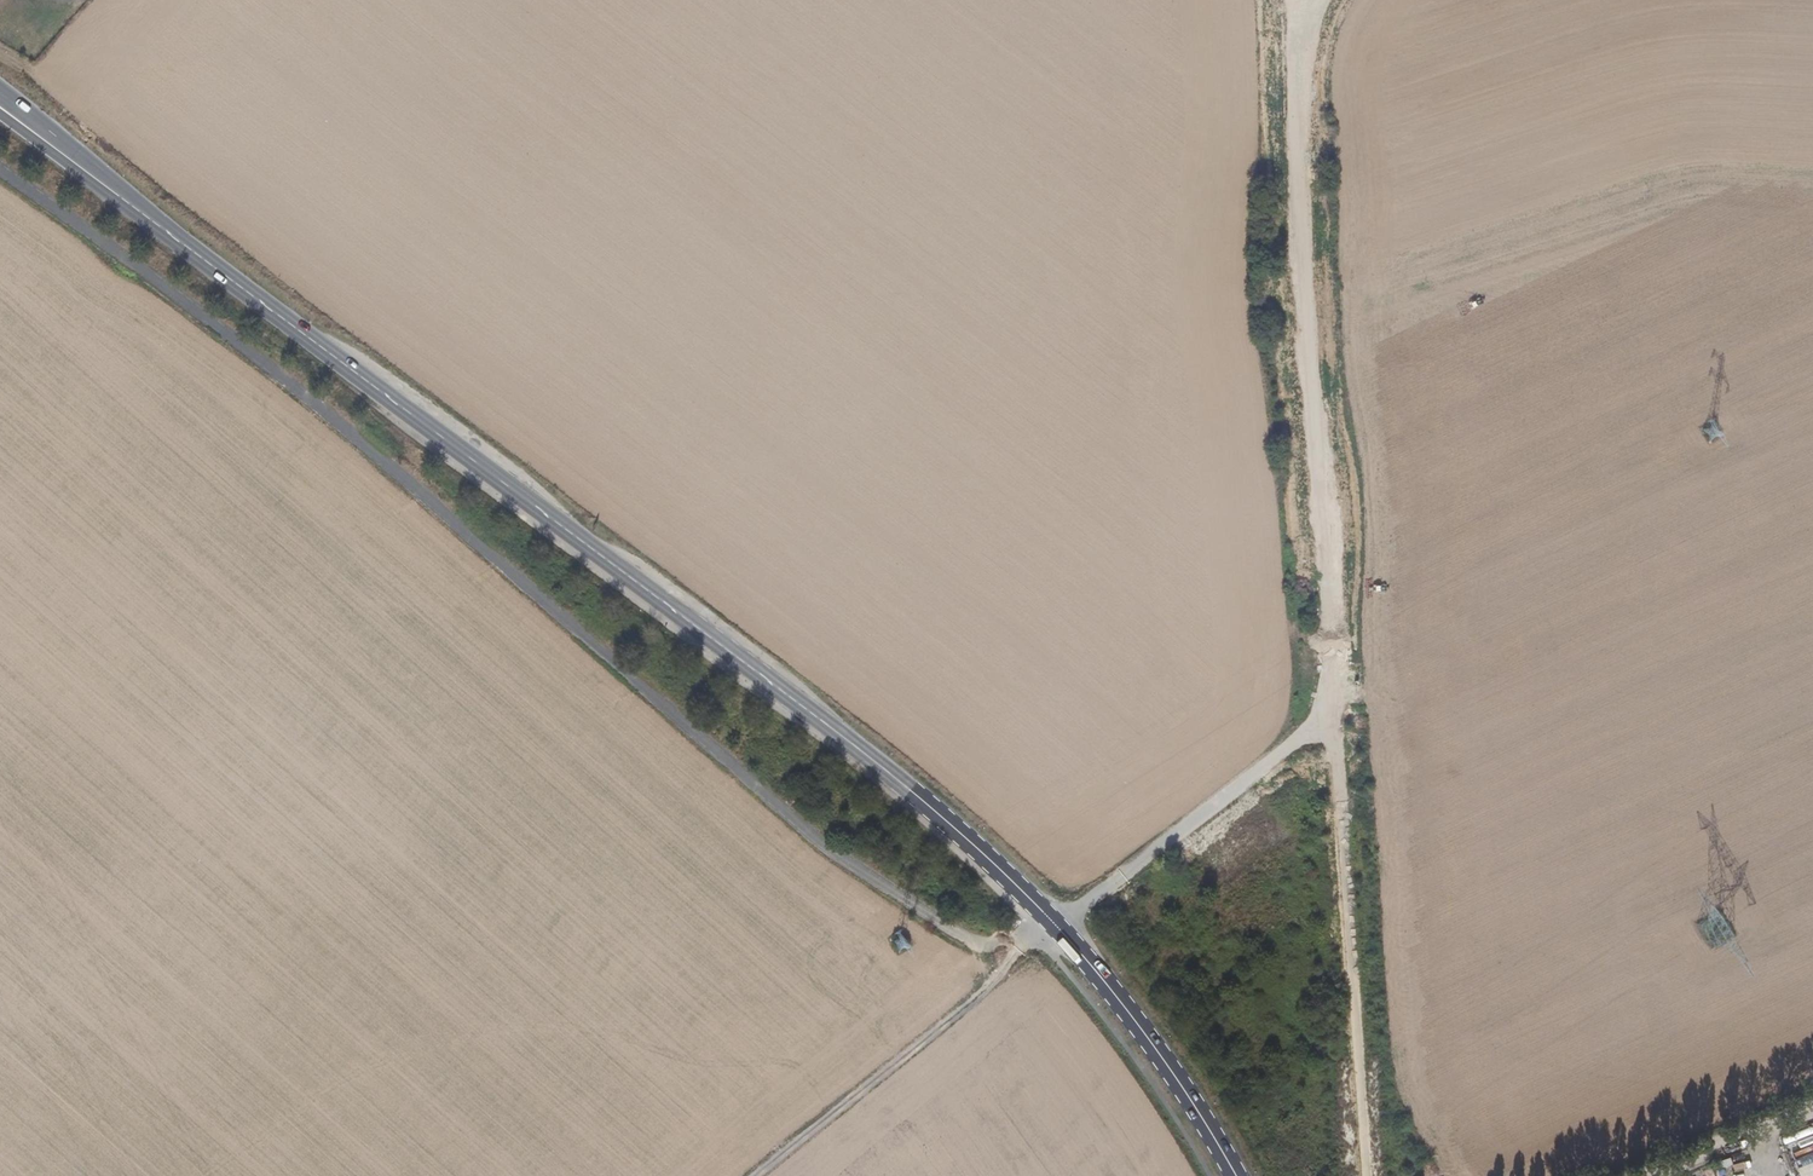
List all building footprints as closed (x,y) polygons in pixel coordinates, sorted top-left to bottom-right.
[(1742,1161),(1723,1168),(1726,1175),(1747,1175),(1742,1161)]
